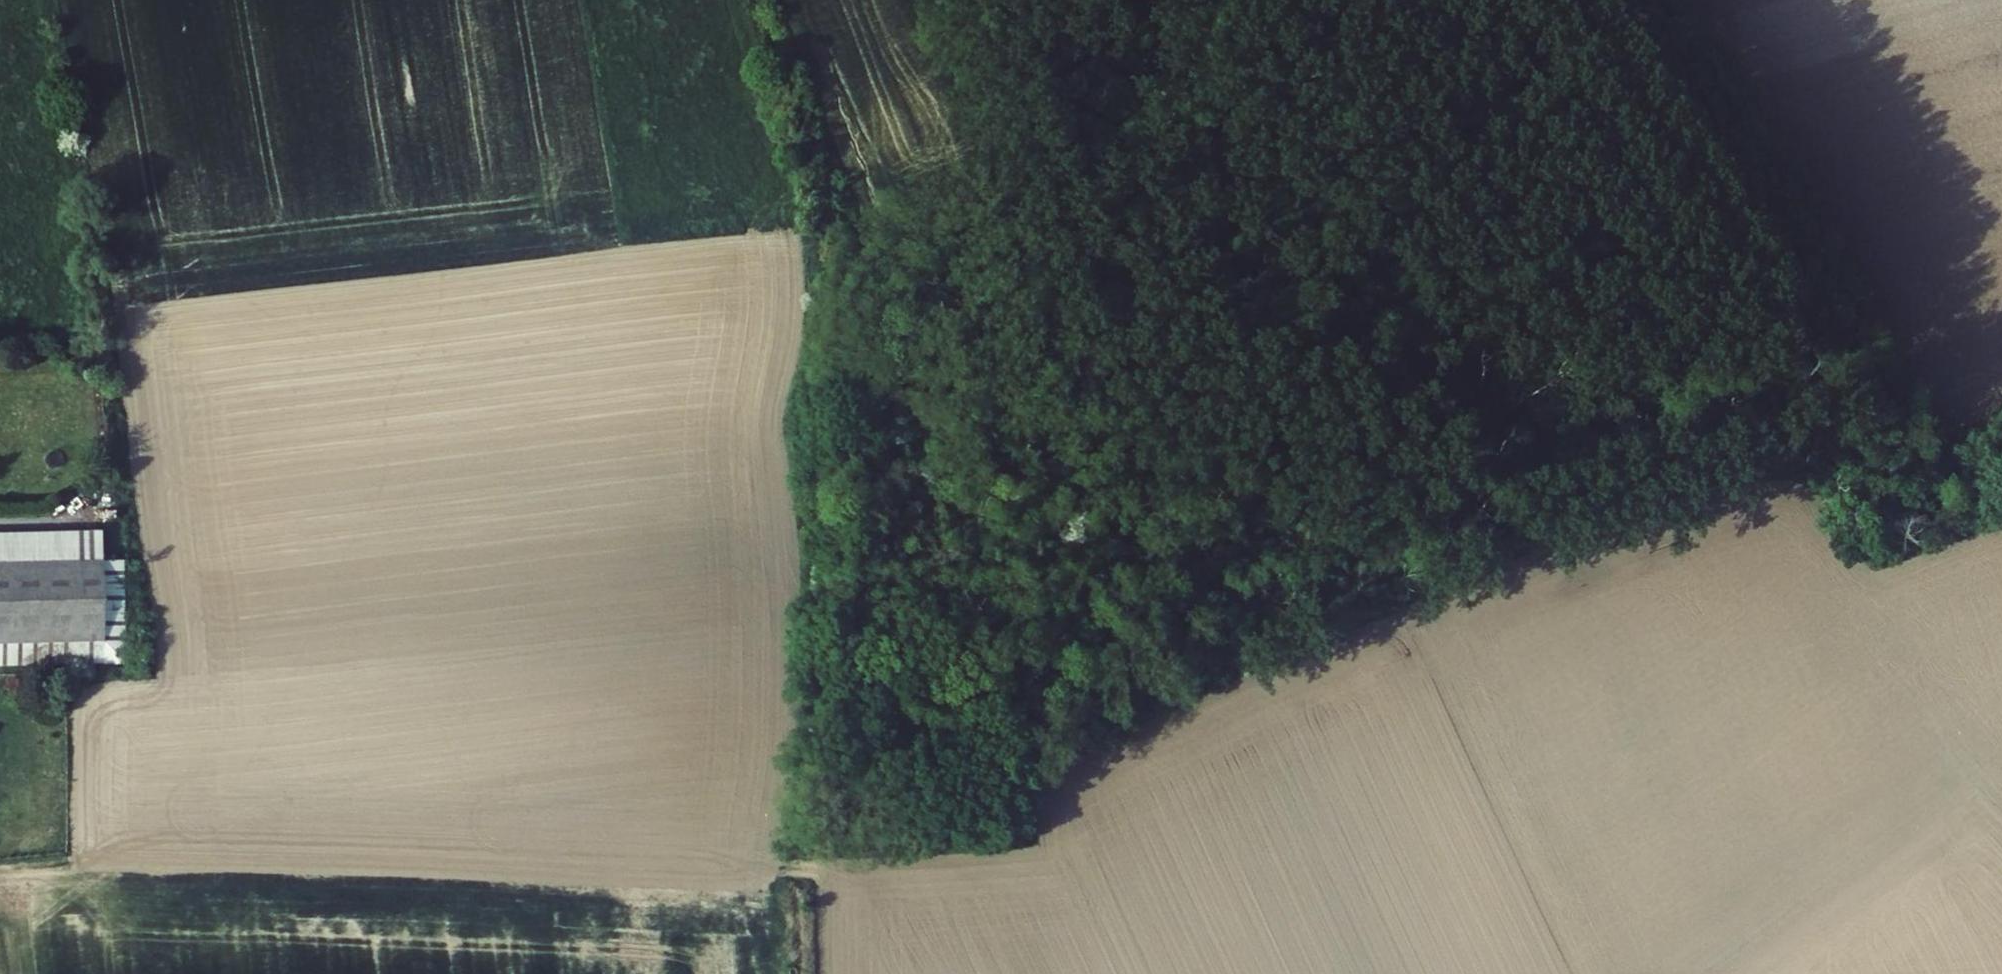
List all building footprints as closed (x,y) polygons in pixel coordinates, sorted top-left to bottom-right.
[(112,562),(112,537),(0,537),(0,562),(112,562)] [(133,662),(133,563),(112,562),(0,562),(0,663),(133,662)]
